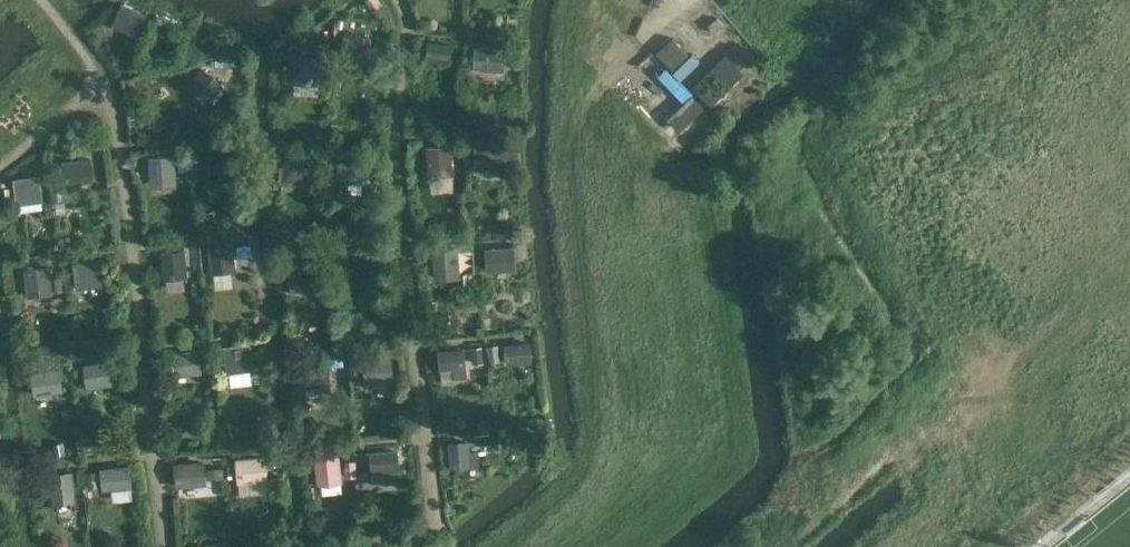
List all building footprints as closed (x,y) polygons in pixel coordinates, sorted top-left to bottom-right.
[(373,11),(382,5),(379,0),(365,0),(373,11)] [(112,25),(138,37),(148,16),(122,4),(112,25)] [(158,16),(154,27),(168,32),(172,22),(158,16)] [(319,36),(318,51),(329,51),(330,37),(319,36)] [(673,36),(656,52),(672,69),(689,52),(673,36)] [(341,58),(370,60),(371,38),(342,37),(341,58)] [(425,62),(450,65),(453,44),(428,41),(425,62)] [(473,70),(503,72),(505,50),(475,47),(473,70)] [(509,52),(507,66),(517,67),(519,53),(509,52)] [(293,85),(320,86),(321,54),(294,53),(293,85)] [(679,154),(682,150),(695,138),(717,117),(665,63),(627,100),(679,154)] [(187,87),(210,105),(228,83),(205,65),(187,87)] [(454,177),(452,145),(426,147),(428,179),(454,177)] [(506,169),(506,148),(474,148),(474,169),(506,169)] [(231,178),(230,152),(205,153),(206,179),(231,178)] [(201,153),(191,153),(191,169),(201,169),(201,153)] [(177,187),(175,156),(148,158),(150,189),(177,187)] [(187,156),(177,157),(179,172),(189,171),(187,156)] [(93,181),(90,157),(62,161),(64,184),(93,181)] [(278,184),(283,185),(282,196),(309,198),(312,160),(280,158),(278,184)] [(337,183),(364,184),(365,162),(337,162),(337,183)] [(318,164),(318,180),(327,180),(328,164),(318,164)] [(43,202),(39,175),(13,179),(17,205),(43,202)] [(55,202),(44,203),(46,218),(57,217),(55,202)] [(64,202),(56,203),(57,215),(65,214),(64,202)] [(236,271),(233,243),(208,246),(211,274),(236,271)] [(252,245),(240,247),(241,256),(253,254),(252,245)] [(516,270),(514,247),(485,249),(486,272),(516,270)] [(460,279),(458,248),(431,249),(433,280),(460,279)] [(158,253),(162,281),(187,277),(183,249),(158,253)] [(103,286),(99,261),(73,264),(76,289),(103,286)] [(353,287),(382,286),(381,262),(352,264),(353,287)] [(350,264),(340,264),(341,280),(351,279),(350,264)] [(319,290),(318,266),(290,267),(291,292),(319,290)] [(52,295),(49,267),(24,269),(27,297),(52,295)] [(473,273),(464,274),(465,286),(474,285),(473,273)] [(62,277),(54,277),(56,292),(63,292),(62,277)] [(202,283),(191,285),(193,297),(203,295),(202,283)] [(439,331),(428,332),(428,341),(440,340),(439,331)] [(93,340),(81,341),(82,351),(94,350),(93,340)] [(531,364),(529,342),(505,344),(507,366),(531,364)] [(254,370),(250,344),(223,347),(227,374),(254,370)] [(310,345),(297,346),(298,355),(311,354),(310,345)] [(498,346),(488,347),(490,363),(500,361),(498,346)] [(483,348),(472,349),(473,364),(484,363),(483,348)] [(442,380),(454,379),(454,380),(468,379),(465,349),(438,351),(440,371),(441,371),(442,380)] [(202,373),(198,350),(171,354),(175,377),(202,373)] [(376,383),(394,381),(391,358),(362,361),(366,391),(377,390),(376,383)] [(118,385),(114,360),(83,365),(86,390),(118,385)] [(360,363),(349,364),(350,380),(362,379),(360,363)] [(331,391),(328,365),(301,368),(303,394),(331,391)] [(64,393),(60,369),(30,373),(34,397),(64,393)] [(215,372),(207,374),(208,385),(217,383),(215,372)] [(91,400),(78,402),(80,413),(93,411),(91,400)] [(490,435),(475,436),(476,446),(491,445),(490,435)] [(237,439),(226,440),(226,449),(238,449),(237,439)] [(480,450),(469,451),(468,441),(447,443),(450,469),(481,466),(480,450)] [(64,443),(54,445),(56,456),(66,454),(64,443)] [(371,474),(400,472),(398,450),(370,453),(371,474)] [(343,483),(340,456),(314,458),(317,486),(343,483)] [(268,481),(266,457),(235,460),(238,484),(268,481)] [(205,460),(173,463),(175,488),(207,485),(205,460)] [(356,461),(344,462),(346,478),(357,477),(356,461)] [(233,465),(224,466),(225,478),(234,478),(233,465)] [(132,488),(130,466),(101,469),(103,491),(132,488)] [(223,468),(207,469),(208,480),(224,479),(223,468)] [(369,470),(358,471),(359,487),(370,486),(369,470)] [(75,501),(73,472),(50,473),(52,503),(75,501)] [(98,473),(87,474),(88,488),(99,486),(98,473)]
